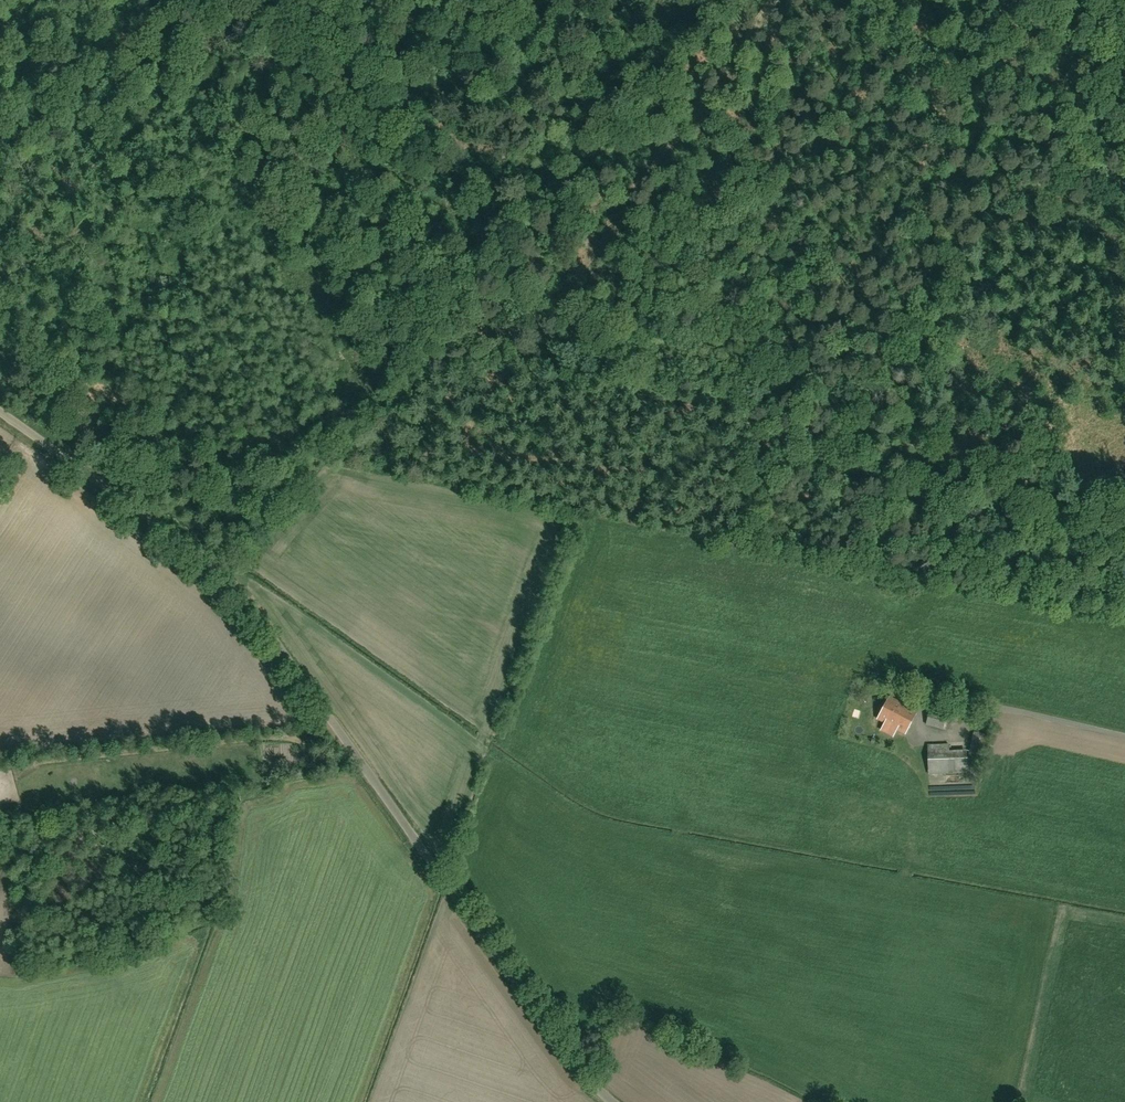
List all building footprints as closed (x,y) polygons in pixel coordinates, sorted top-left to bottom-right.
[(905,733),(917,711),(890,697),(878,719),(905,733)] [(943,730),(947,714),(930,710),(926,725),(943,730)] [(968,757),(967,757),(966,750),(949,750),(949,744),(927,744),(928,775),(978,773),(977,759),(983,760),(988,734),(973,731),(968,757)]
